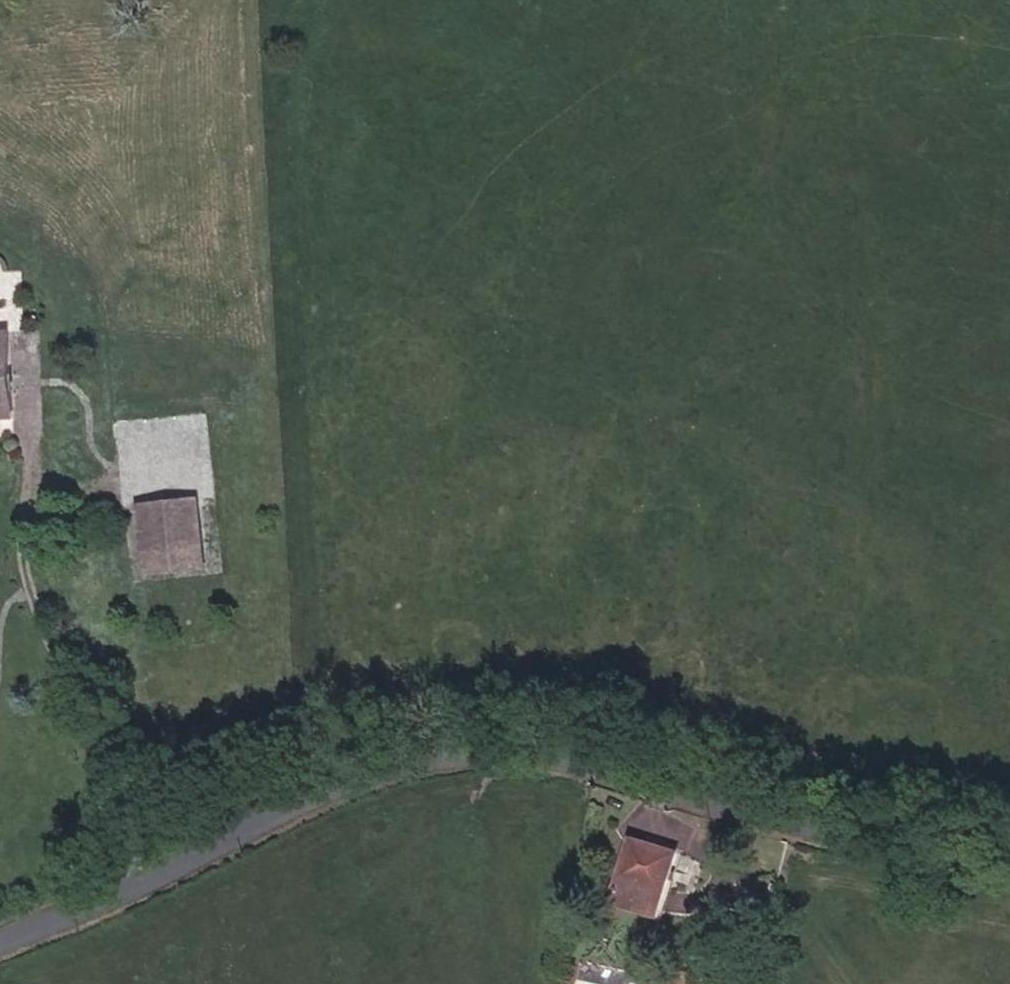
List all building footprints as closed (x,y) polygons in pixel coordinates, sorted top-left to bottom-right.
[(20,334),(19,324),(0,325),(0,336),(20,334)] [(19,415),(26,414),(20,334),(0,336),(0,417),(19,415)] [(138,492),(148,537),(153,559),(206,545),(202,524),(192,481),(138,492)] [(638,844),(632,905),(691,912),(699,852),(638,844)] [(689,929),(691,912),(632,905),(631,922),(689,929)]
